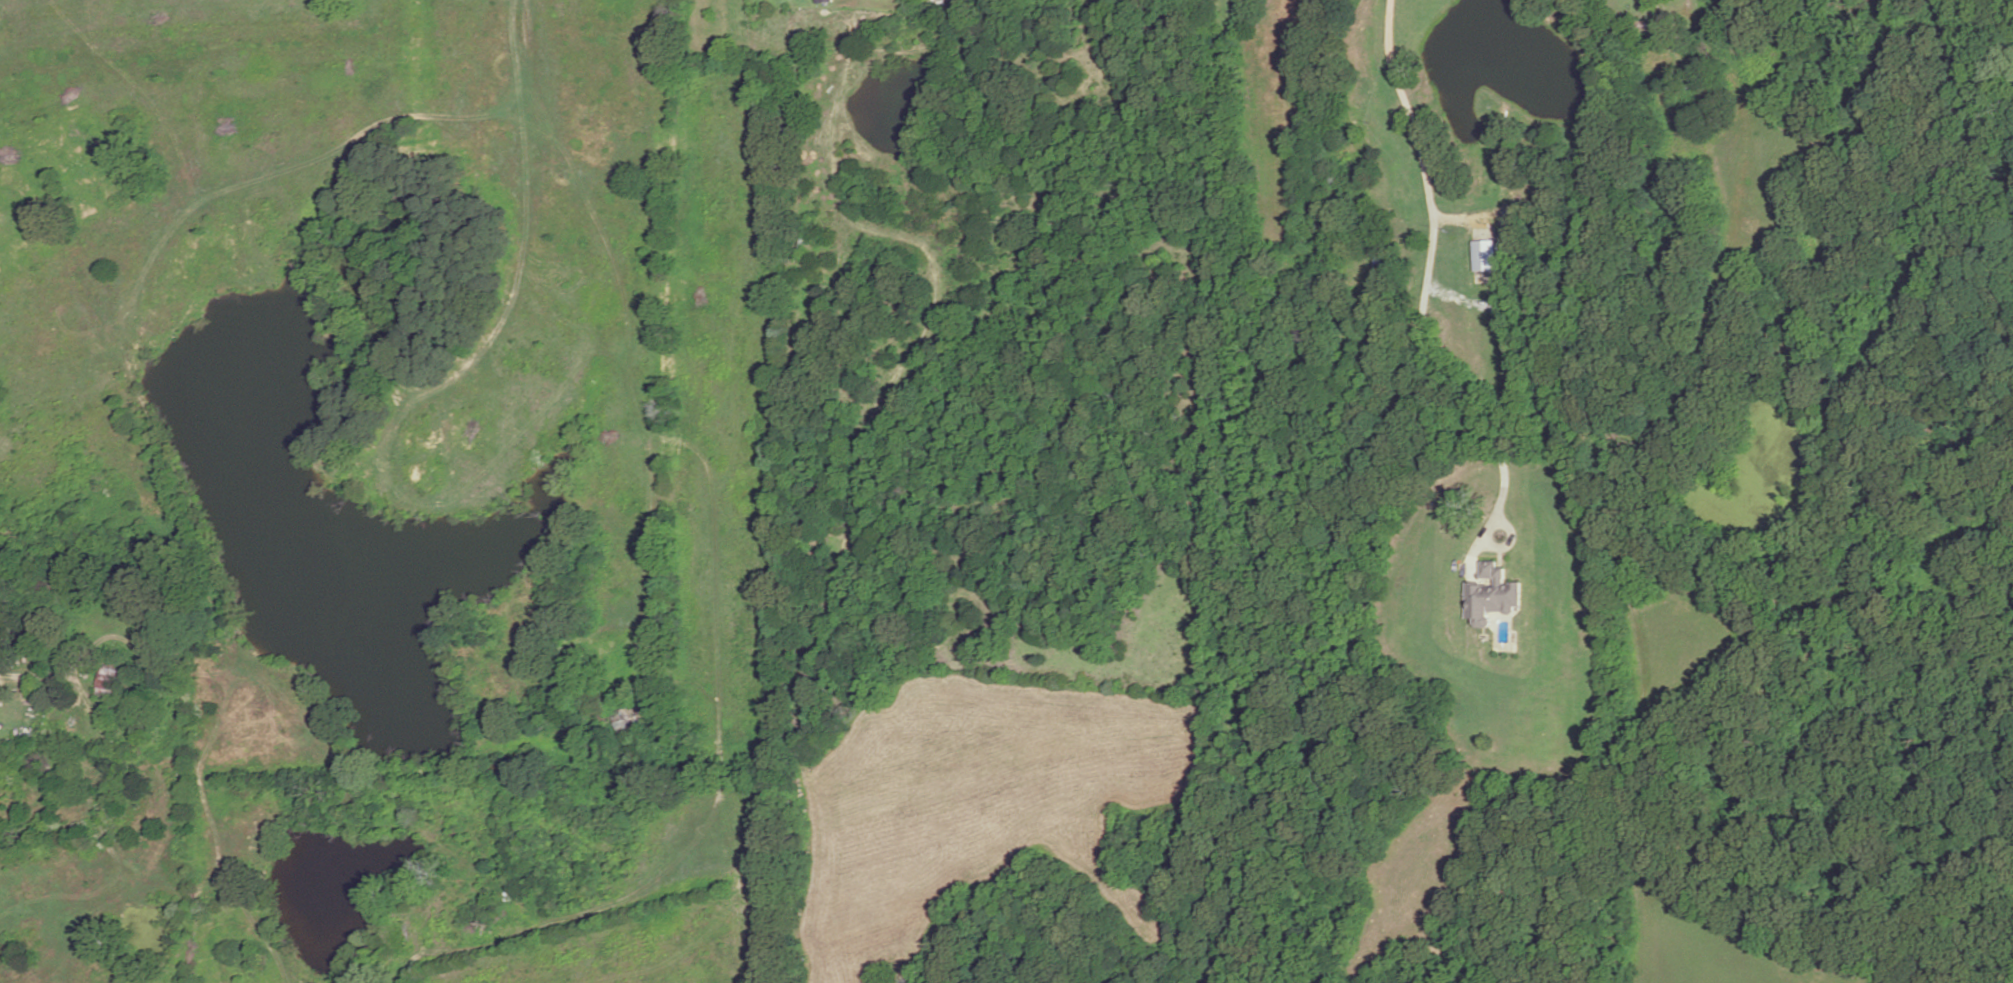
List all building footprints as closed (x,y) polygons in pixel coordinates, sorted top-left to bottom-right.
[(1495,241),(1496,271),(1474,272),(1473,242),(1495,241)] [(1466,584),(1466,617),(1475,618),(1475,626),(1491,626),(1491,612),(1514,612),(1514,606),(1520,606),(1521,581),(1505,581),(1505,567),(1496,567),(1497,560),(1480,560),(1480,578),(1494,578),(1494,584),(1466,584)] [(103,659),(122,663),(114,706),(95,703),(103,659)]
